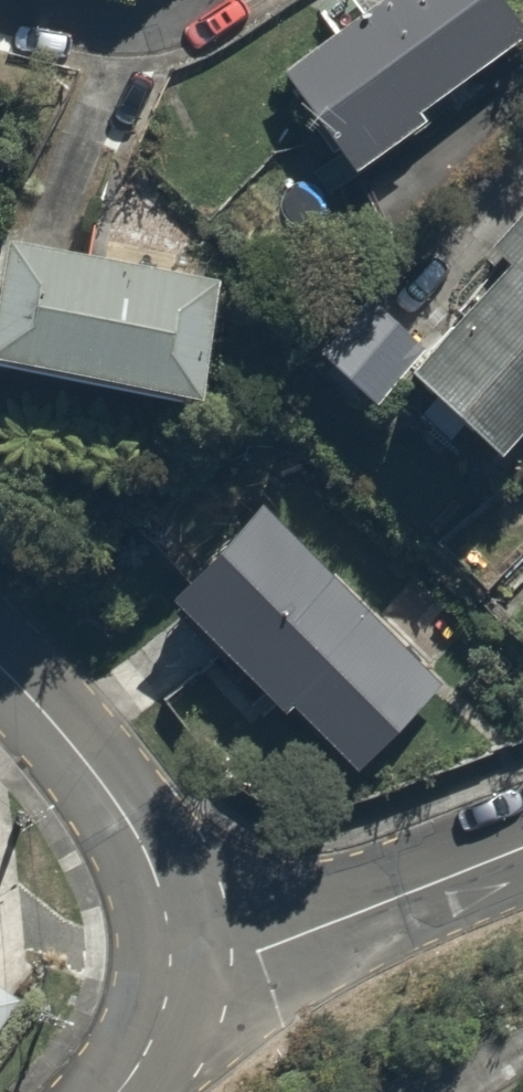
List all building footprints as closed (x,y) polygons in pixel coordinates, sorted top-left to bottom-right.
[(285,59),(347,159),(522,50),(522,32),(503,0),(379,0),(285,59)] [(214,291),(160,278),(179,198),(81,174),(62,254),(0,239),(0,240),(0,356),(187,402),(214,291)] [(481,246),(494,257),(399,369),(491,448),(522,411),(522,196),(481,246)] [(425,329),(370,282),(313,349),(368,396),(425,329)] [(256,501),(168,603),(358,768),(446,666),(256,501)]
